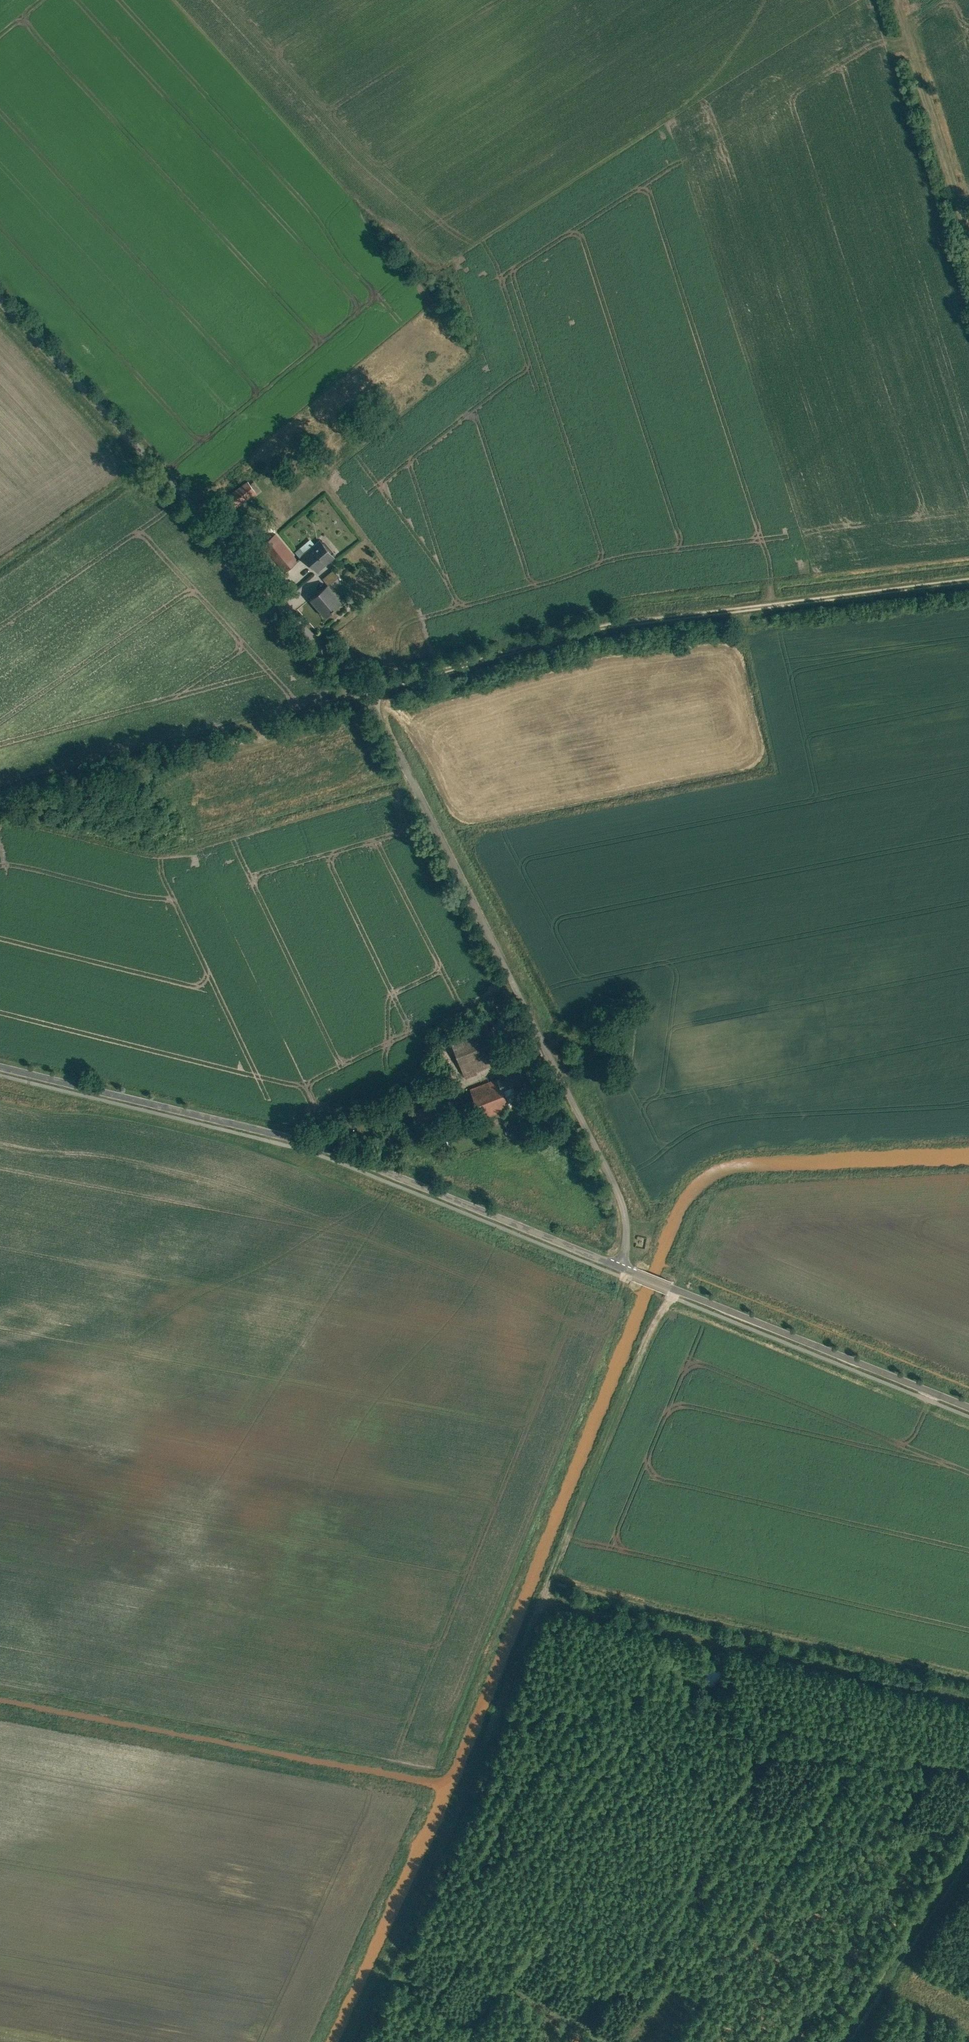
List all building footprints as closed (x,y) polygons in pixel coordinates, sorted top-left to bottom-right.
[(257,493),(247,481),(222,500),(232,512),(257,493)] [(298,561),(275,534),(261,546),(284,573),(298,561)] [(335,557),(319,539),(301,555),(317,573),(335,557)] [(342,603),(327,585),(309,601),(324,619),(342,603)] [(501,1058),(484,1016),(447,1031),(464,1073),(501,1058)] [(497,1075),(469,1087),(481,1117),(509,1105),(500,1083),(514,1078),(515,1081),(536,1073),(529,1056),(506,1065),(507,1067),(495,1072),(497,1075)]
